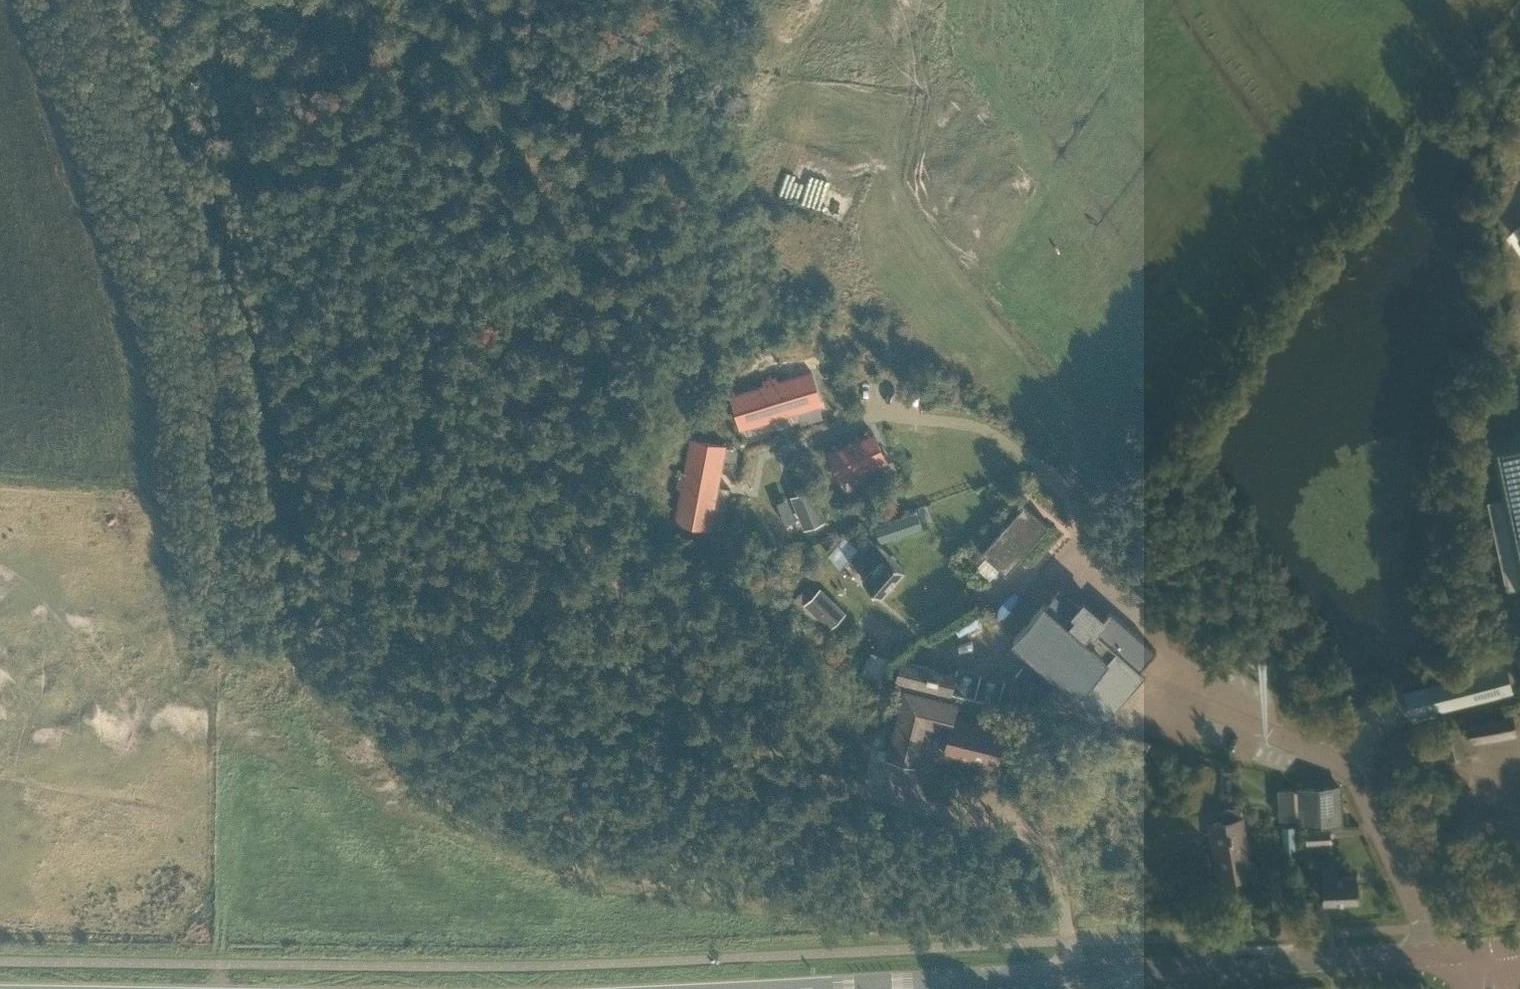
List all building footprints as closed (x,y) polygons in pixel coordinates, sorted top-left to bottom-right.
[(770,377),(769,377),(779,409),(784,408),(785,413),(821,402),(811,370),(778,380),(777,381),(776,375),(770,377)] [(765,384),(731,395),(740,426),(776,416),(774,411),(779,409),(769,377),(763,379),(765,384)] [(874,433),(829,452),(841,478),(885,458),(874,433)] [(679,472),(678,478),(711,485),(712,480),(717,481),(724,444),(692,438),(685,473),(683,473),(679,472)] [(1497,443),(1508,494),(1488,498),(1507,588),(1519,585),(1519,438),(1497,443)] [(683,486),(676,521),(709,527),(715,491),(710,490),(711,485),(678,478),(677,485),(683,486)] [(812,486),(793,494),(802,516),(821,509),(812,486)] [(1024,503),(982,551),(1003,569),(1019,551),(1022,554),(1048,524),(1024,503)] [(905,568),(875,542),(867,535),(857,546),(876,562),(862,578),(881,594),(905,568)] [(820,586),(814,592),(806,585),(790,601),(813,623),(818,617),(829,629),(846,611),(820,586)] [(1044,604),(1043,603),(1013,638),(1075,692),(1070,698),(1099,723),(1143,671),(1139,667),(1154,649),(1110,610),(1103,618),(1083,600),(1078,606),(1059,589),(1046,605),(1045,604),(1044,604)] [(1274,653),(1263,670),(1273,676),(1273,675),(1283,659),(1274,653)] [(949,692),(954,673),(901,660),(896,678),(949,692)] [(1436,712),(1435,708),(1512,688),(1505,661),(1427,681),(1404,686),(1412,718),(1436,712)] [(1036,698),(1048,684),(1024,663),(1012,677),(1036,698)] [(1004,728),(954,716),(958,702),(905,689),(887,756),(912,762),(923,719),(950,727),(944,752),(995,765),(1004,728)] [(1471,743),(1516,735),(1512,714),(1467,723),(1471,743)] [(1445,759),(1465,755),(1459,726),(1438,730),(1445,759)] [(1300,824),(1341,822),(1339,786),(1298,788),(1300,824)] [(1294,789),(1279,789),(1280,819),(1295,818),(1295,816),(1294,792),(1294,789)] [(1220,880),(1251,874),(1239,805),(1220,808),(1223,821),(1210,823),(1220,880)] [(1329,828),(1305,829),(1306,844),(1330,842),(1329,828)] [(1323,901),(1358,899),(1357,874),(1337,875),(1336,860),(1321,861),(1323,901)]
